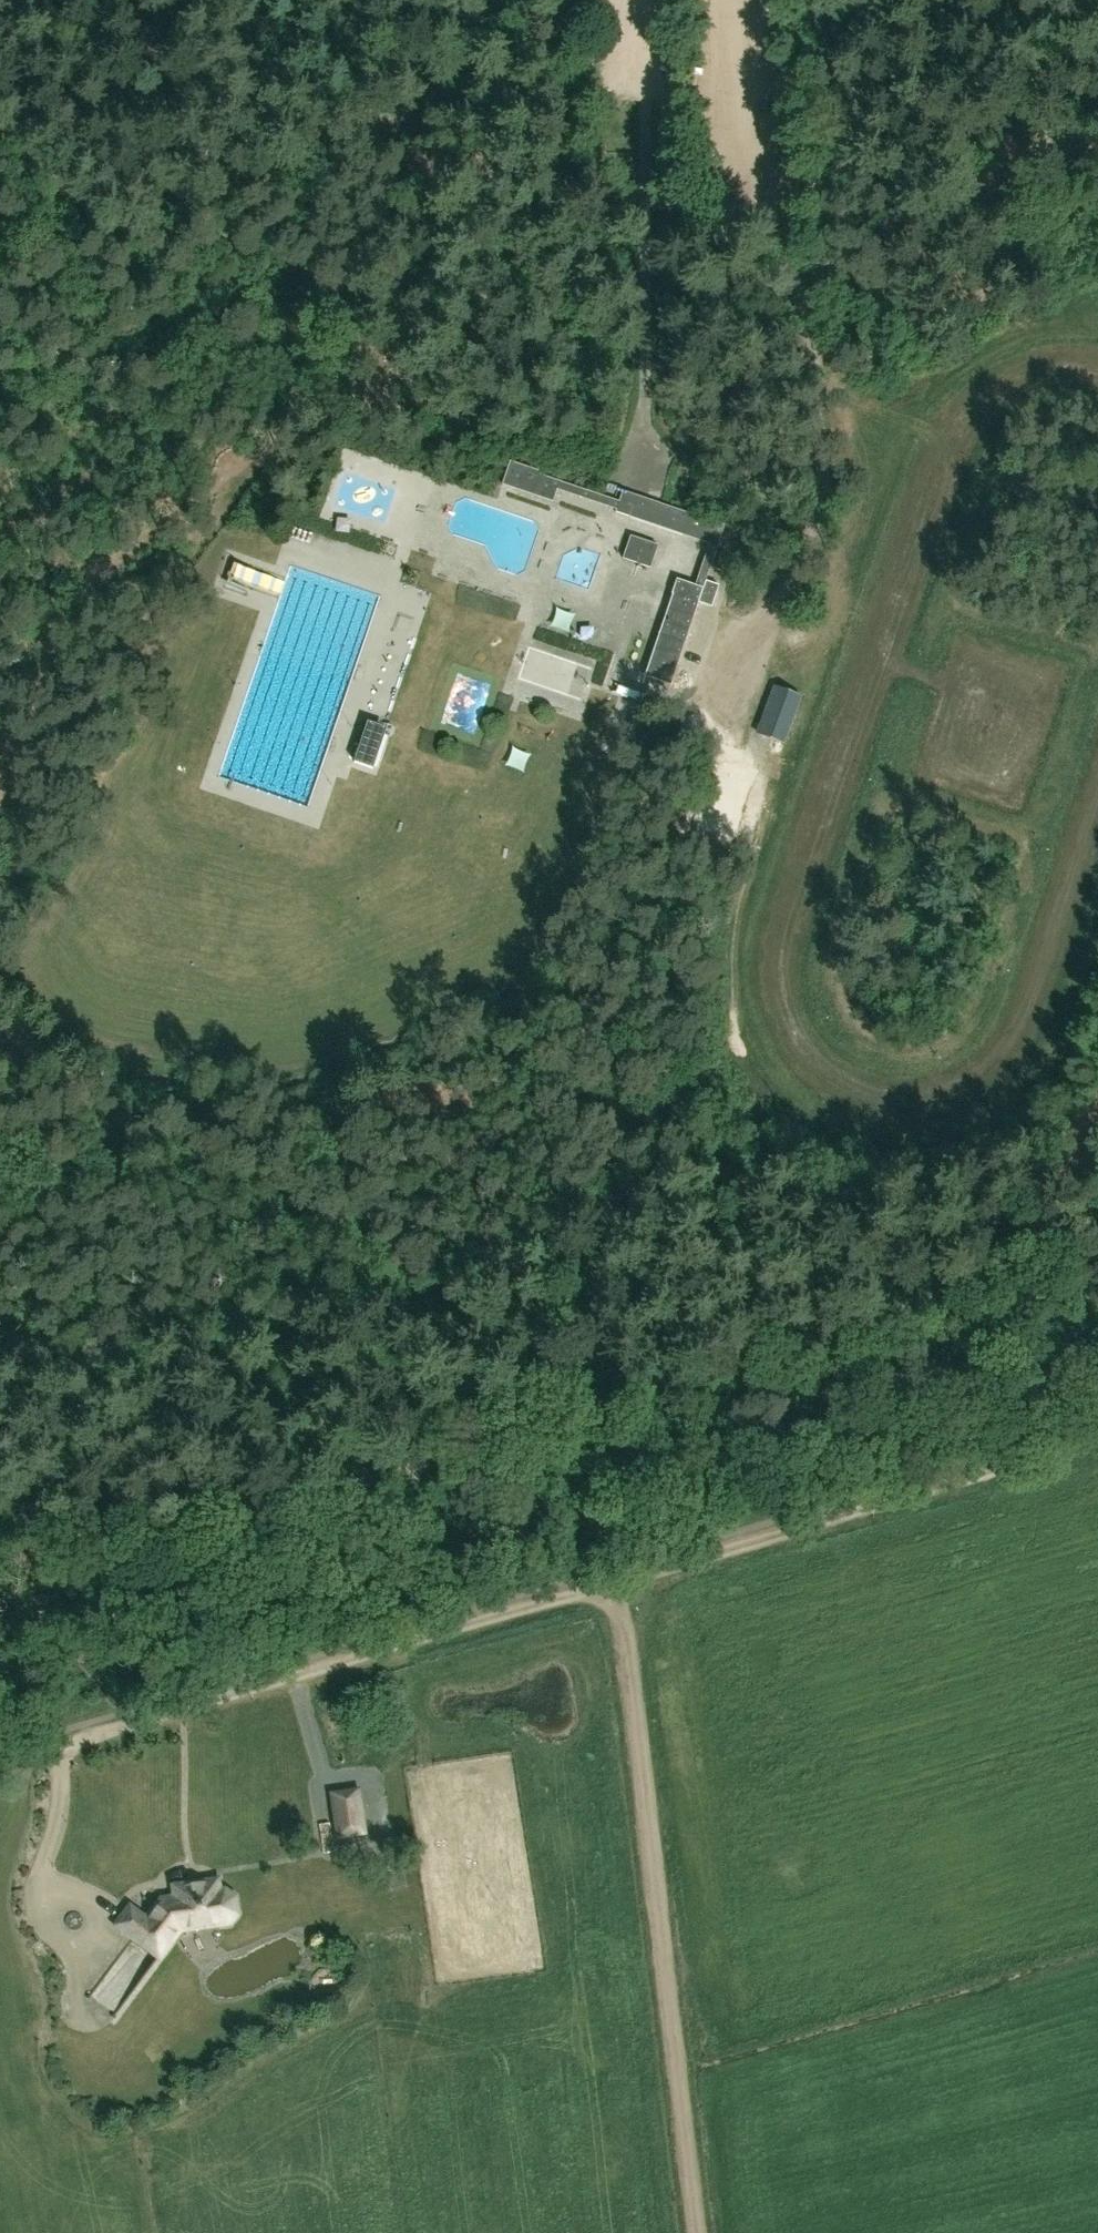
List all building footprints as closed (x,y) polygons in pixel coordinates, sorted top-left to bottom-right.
[(814,197),(805,197),(805,210),(814,210),(814,197)] [(526,467),(510,462),(503,485),(518,490),(522,478),(526,467)] [(623,492),(616,513),(629,517),(630,513),(642,517),(648,500),(623,492)] [(721,553),(716,569),(726,572),(732,557),(721,553)] [(678,665),(696,612),(699,603),(712,607),(719,586),(706,582),(703,589),(677,580),(672,594),(673,595),(654,650),(669,655),(660,682),(671,686),(678,665)] [(773,686),(755,735),(783,745),(801,697),(773,686)] [(368,723),(361,744),(354,763),(373,769),(387,729),(368,723)] [(331,1794),(337,1837),(365,1833),(358,1790),(331,1794)] [(230,1923),(236,1914),(234,1897),(225,1890),(219,1891),(217,1880),(189,1884),(190,1887),(182,1888),(172,1901),(165,1902),(161,1899),(146,1919),(130,1907),(116,1925),(159,1958),(181,1928),(230,1923)]
